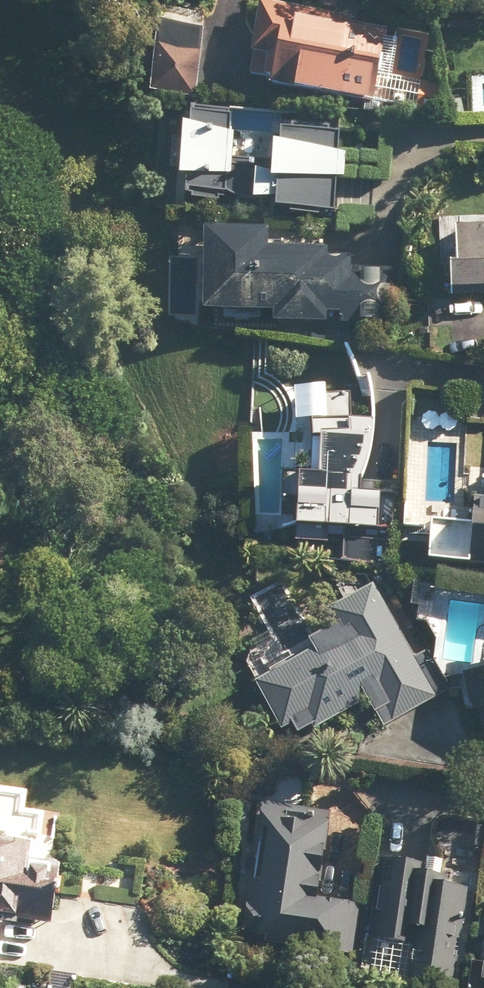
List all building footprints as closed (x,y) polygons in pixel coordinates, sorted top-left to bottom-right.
[(266,2),(257,51),(276,54),(270,87),(383,107),(397,25),(266,2)] [(344,177),(351,177),(353,149),(346,149),(348,129),(273,124),(273,134),(237,131),(239,108),(190,105),(184,195),(342,206),(344,177)] [(332,315),(342,315),(342,322),(394,322),(394,268),(355,268),(355,254),(331,254),(331,244),(274,244),(274,225),(208,225),(208,312),(276,312),(276,323),(332,322),(332,315)] [(456,225),(454,287),(483,288),(483,226),(456,225)] [(314,463),(298,462),(293,542),(340,545),(339,569),(385,572),(390,491),(376,490),(381,417),(354,415),(356,391),(331,389),(331,386),(298,384),(296,424),(317,425),(314,463)] [(475,468),(474,505),(432,504),(431,555),(483,557),(483,468),(475,468)] [(383,578),(334,607),(340,617),(251,670),(286,728),(295,723),(301,732),(313,725),(317,732),(367,703),(382,729),(449,689),(383,578)] [(301,949),(301,944),(327,946),(326,952),(363,956),(369,900),(328,896),(338,809),(264,801),(261,829),(271,830),(265,881),(250,879),(243,938),(261,940),(261,944),(301,949)] [(38,839),(0,836),(0,925),(1,912),(31,914),(33,891),(74,895),(76,872),(36,869),(38,839)] [(441,871),(416,867),(417,859),(387,854),(374,936),(410,941),(412,926),(422,928),(414,976),(453,983),(468,884),(439,879),(441,871)]
